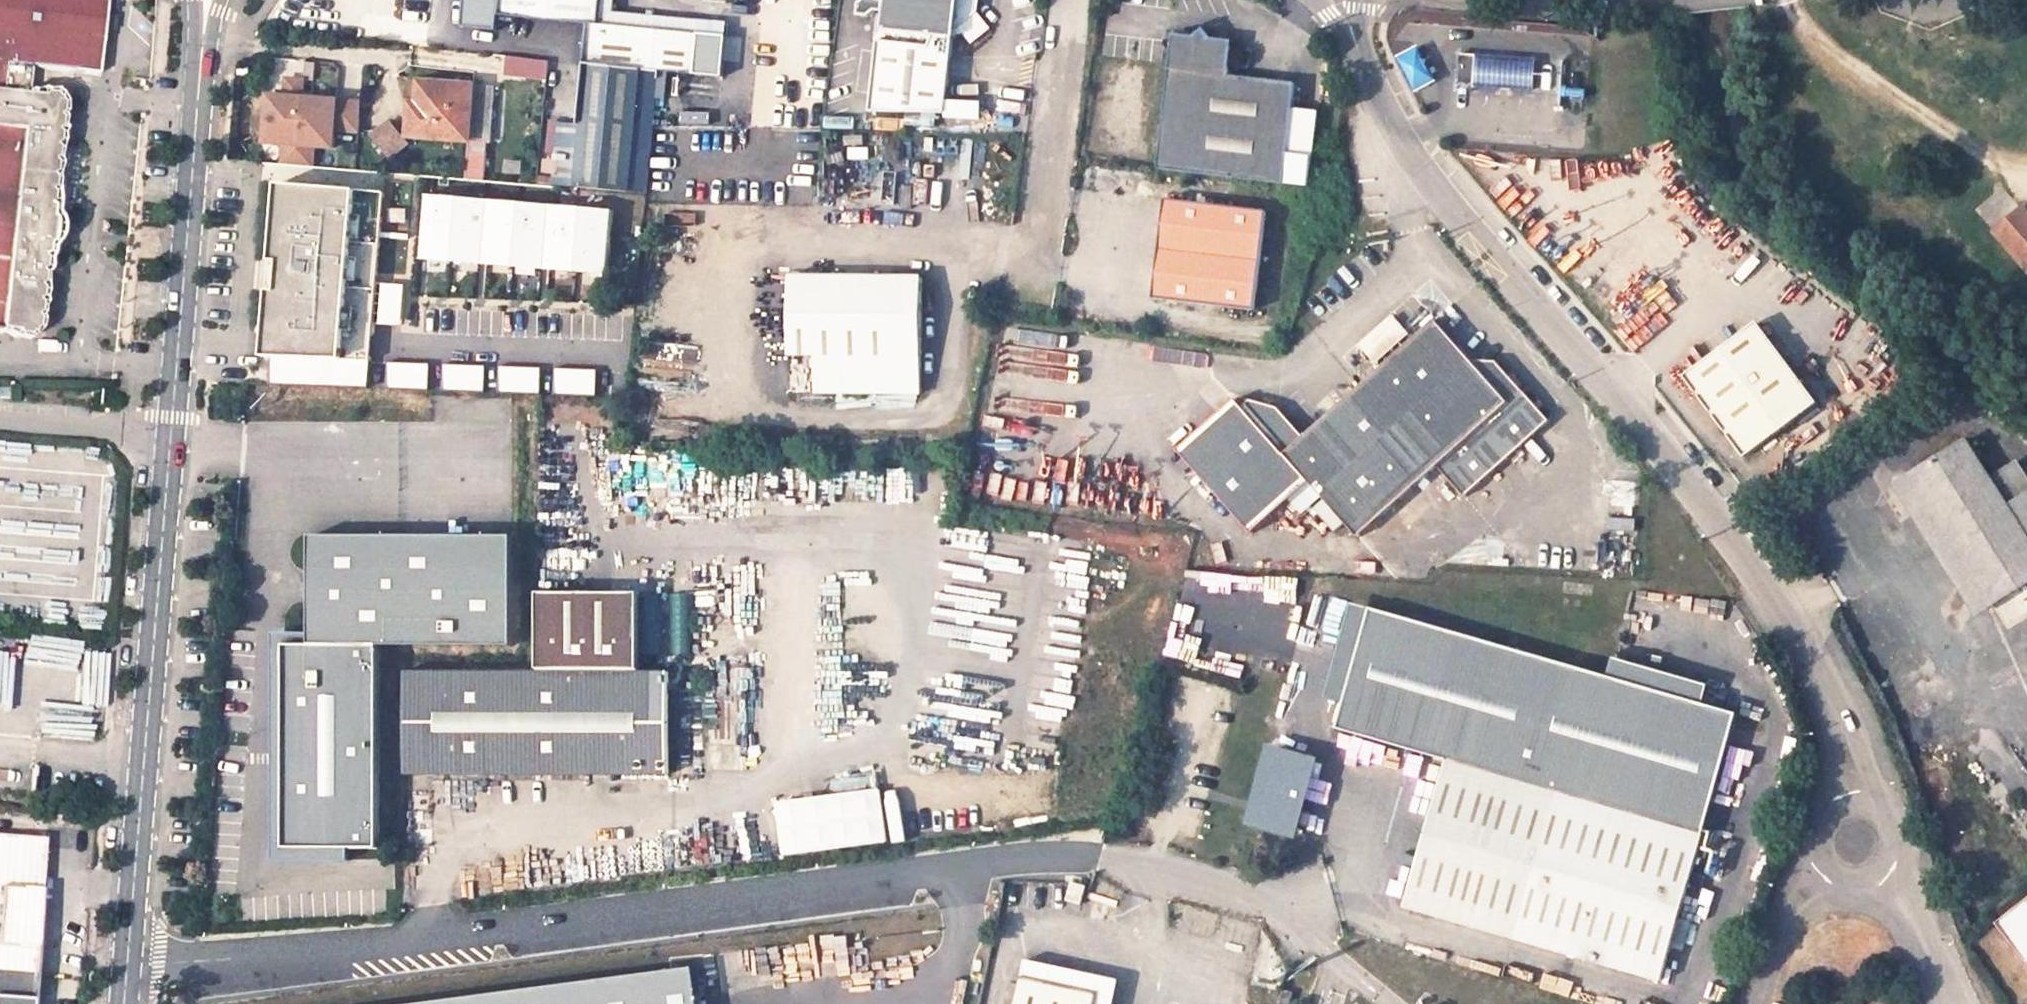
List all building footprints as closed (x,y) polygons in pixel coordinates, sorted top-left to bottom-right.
[(12,66),(37,69),(104,76),(112,0),(0,0),(0,65),(12,66)] [(498,14),(587,23),(584,64),(589,64),(658,72),(693,75),(697,36),(600,25),(603,0),(499,0),(498,14)] [(882,17),(890,24),(887,42),(875,40),(865,115),(940,116),(951,32),(975,13),(977,0),(884,0),(882,17)] [(1156,169),(1310,187),(1318,110),(1290,106),(1291,86),(1225,79),(1228,41),(1207,39),(1200,31),(1190,37),(1169,36),(1166,69),(1156,169)] [(1476,59),(1459,57),(1456,87),(1473,89),(1476,59)] [(508,78),(550,79),(550,59),(508,58),(508,78)] [(1500,61),(1476,59),(1473,89),(1497,91),(1500,61)] [(1512,62),(1500,61),(1497,91),(1509,92),(1512,62)] [(1535,65),(1512,62),(1509,92),(1532,94),(1535,65)] [(646,194),(652,127),(658,72),(589,64),(583,125),(564,124),(562,166),(578,167),(577,188),(629,192),(646,194)] [(0,65),(0,93),(9,94),(12,66),(0,65)] [(9,94),(34,97),(37,69),(12,66),(9,94)] [(302,97),(303,82),(286,80),(285,95),(268,94),(265,141),(283,143),(282,163),(297,164),(302,97)] [(490,142),(494,87),(422,82),(420,105),(412,104),(409,135),(490,142)] [(17,331),(20,335),(30,337),(31,333),(36,334),(36,332),(41,330),(51,245),(55,243),(58,222),(54,219),(68,106),(66,105),(65,103),(65,100),(63,101),(61,97),(52,96),(49,99),(34,97),(9,94),(0,93),(0,329),(17,331)] [(361,102),(302,97),(297,164),(313,165),(314,146),(333,147),(335,130),(359,132),(361,102)] [(390,119),(372,137),(394,160),(413,142),(390,119)] [(578,167),(562,166),(560,187),(577,188),(578,167)] [(369,388),(384,192),(277,184),(274,226),(271,259),(279,260),(277,290),(268,290),(265,324),(263,356),(272,357),(270,384),(369,388)] [(516,250),(514,266),(553,269),(555,253),(579,255),(578,271),(609,273),(614,211),(426,195),(421,258),(453,261),(454,245),(478,247),(477,263),(491,264),(493,248),(516,250)] [(1266,213),(1165,198),(1151,297),(1251,312),(1266,213)] [(2023,207),(1995,231),(2026,268),(2026,212),(2023,207)] [(453,261),(477,263),(478,247),(454,245),(453,261)] [(491,264),(514,266),(516,250),(493,248),(491,264)] [(553,269),(578,271),(579,255),(555,253),(553,269)] [(923,285),(793,281),(790,360),(815,360),(814,395),(920,398),(923,285)] [(385,324),(408,324),(408,283),(385,283),(385,324)] [(1482,369),(1479,372),(1461,351),(1462,351),(1435,320),(1382,367),(1301,434),(1283,412),(1279,407),(1248,398),(1241,404),(1234,397),(1177,447),(1253,532),(1309,483),(1358,537),(1438,467),(1465,498),(1547,424),(1517,390),(1508,398),(1482,369)] [(1752,323),(1683,378),(1745,456),(1814,402),(1752,323)] [(1508,398),(1517,390),(1486,355),(1462,351),(1461,351),(1479,372),(1482,369),(1508,398)] [(430,363),(387,362),(386,388),(429,390),(430,363)] [(486,366),(443,364),(442,391),(485,392),(486,366)] [(541,368),(499,366),(498,393),(540,394),(541,368)] [(597,370),(555,368),(554,395),(596,396),(597,370)] [(16,398),(16,389),(1,389),(1,398),(16,398)] [(1989,480),(1964,441),(1912,475),(1914,479),(1909,483),(1913,490),(1919,487),(1993,603),(2026,581),(2026,538),(2006,505),(2026,491),(2026,479),(2016,462),(1989,480)] [(2006,505),(2026,538),(2026,491),(2006,505)] [(514,535),(310,535),(310,645),(379,647),(514,647),(514,535)] [(539,593),(539,672),(642,671),(640,593),(539,593)] [(1350,602),(1324,694),(1343,699),(1369,608),(1350,602)] [(1335,728),(1444,759),(1700,832),(1736,712),(1707,704),(1611,677),(1369,608),(1343,699),(1335,728)] [(310,645),(284,645),(284,850),(351,850),(379,850),(379,647),(310,645)] [(1617,657),(1611,677),(1707,704),(1713,685),(1617,657)] [(656,671),(642,671),(539,672),(406,672),(407,774),(669,774),(669,671),(656,671)] [(1267,749),(1251,803),(1254,804),(1249,818),(1266,823),(1265,826),(1289,833),(1310,762),(1267,749)] [(1444,759),(1402,904),(1657,978),(1700,832),(1444,759)] [(879,788),(779,801),(787,854),(887,840),(879,788)] [(0,838),(0,979),(33,983),(44,843),(0,838)] [(1080,904),(1086,886),(1071,882),(1066,900),(1080,904)] [(1997,928),(2026,966),(2026,904),(1997,928)] [(593,968),(470,977),(472,1003),(847,1003),(841,924),(772,930),(772,946),(593,959),(593,968)] [(0,979),(0,1003),(31,1003),(33,983),(0,979)] [(1016,1003),(1096,1003),(1097,997),(1021,981),(1016,1003)] [(1277,1003),(1288,1003),(1292,993),(1281,990),(1277,1003)]
